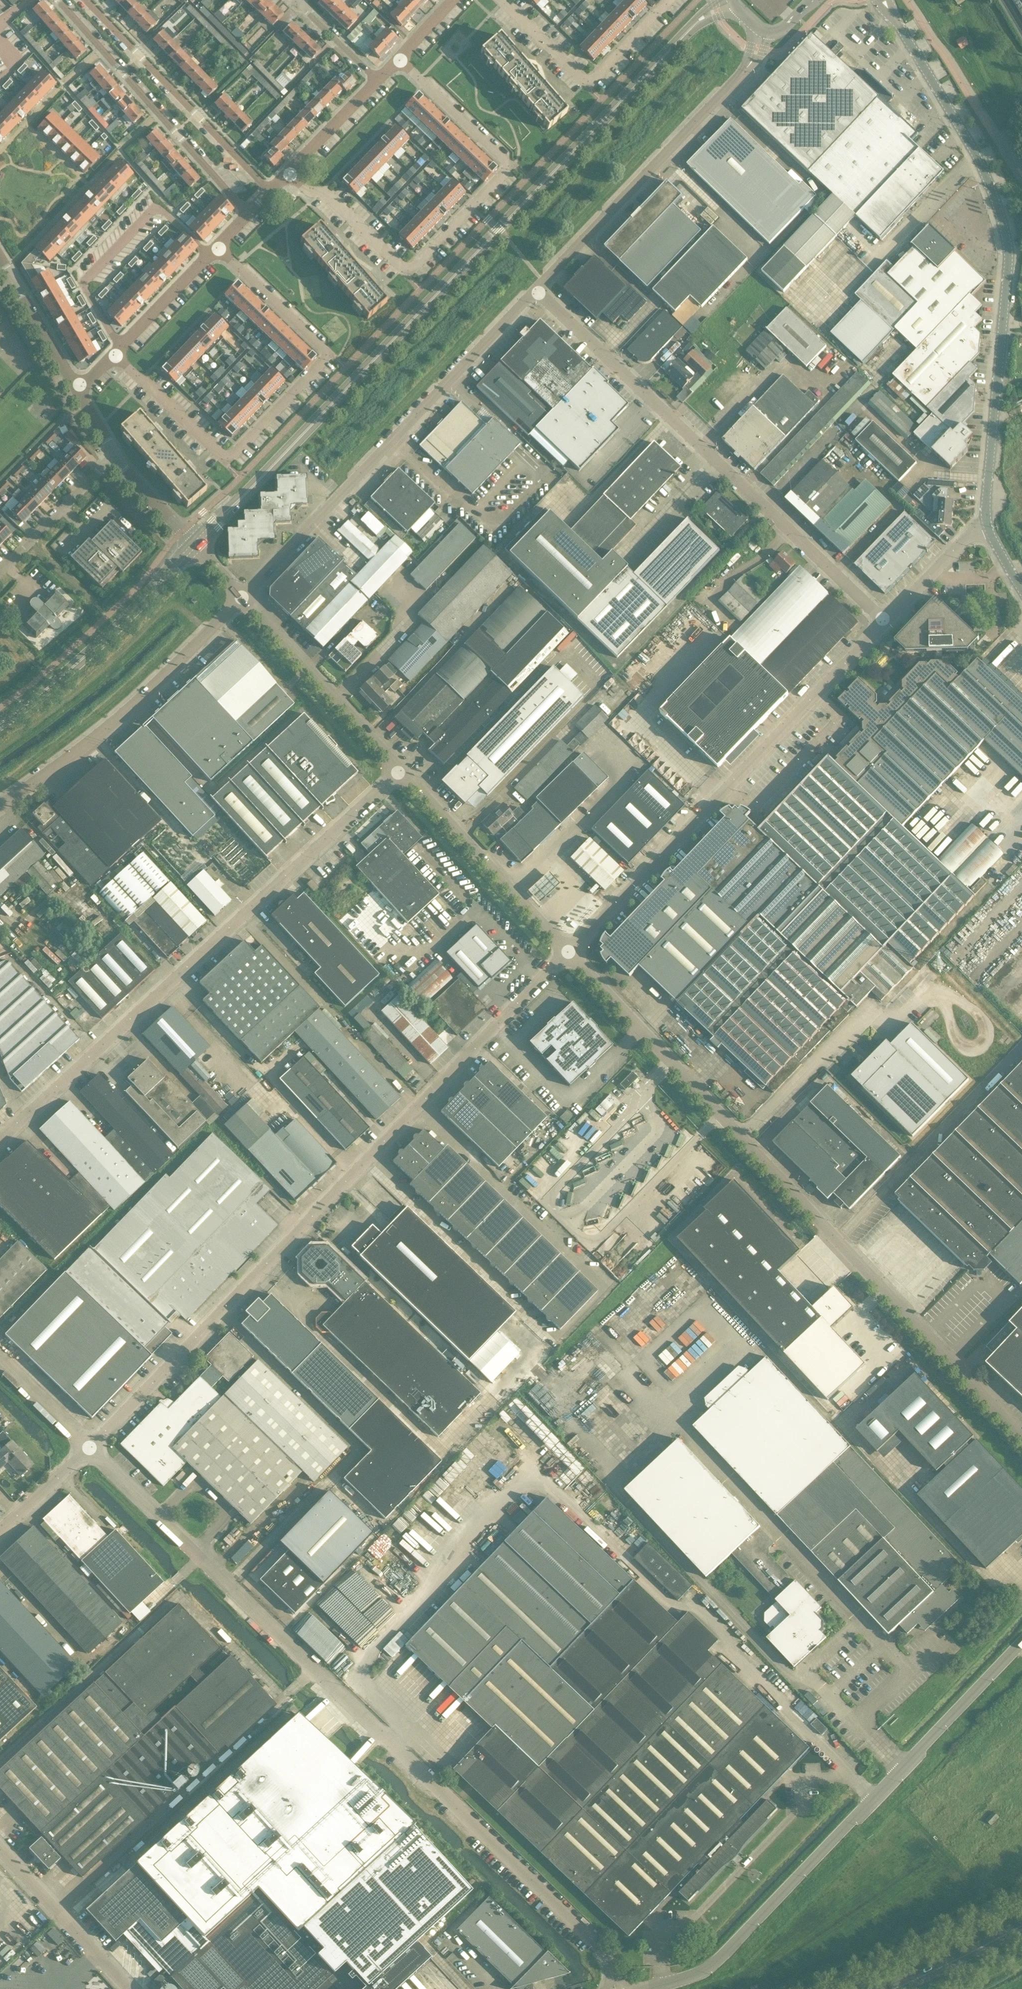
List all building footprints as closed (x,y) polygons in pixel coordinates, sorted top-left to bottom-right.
[(119,4),(128,14),(137,5),(140,3),(137,0),(135,0),(133,1),(132,0),(123,0),(119,4)] [(254,8),(262,0),(246,0),(254,8)] [(267,0),(262,0),(254,8),(263,17),(274,6),(267,0)] [(338,2),(336,0),(323,0),(319,4),(328,13),(338,2)] [(349,4),(352,7),(354,9),(359,4),(354,0),(353,0),(349,4)] [(397,0),(389,0),(386,3),(391,8),(397,1),(397,0)] [(400,6),(410,17),(419,7),(411,0),(406,0),(400,6)] [(638,14),(646,6),(640,0),(625,0),(624,1),(638,14)] [(617,8),(631,22),(638,14),(624,1),(617,8)] [(42,21),(52,12),(43,2),(33,11),(42,21)] [(338,2),(328,13),(337,21),(348,11),(338,2)] [(146,14),(137,5),(128,14),(137,23),(146,14)] [(195,18),(199,15),(190,5),(186,9),(195,18)] [(283,15),(274,6),(263,17),(273,26),(283,15)] [(410,17),(400,6),(391,16),(402,26),(410,17)] [(208,20),(212,16),(203,7),(199,11),(208,20)] [(631,22),(617,8),(610,16),(623,29),(631,22)] [(220,10),(215,15),(222,23),(227,18),(220,10)] [(365,32),(369,27),(367,25),(378,14),(374,10),(361,23),(347,38),(351,42),(363,30),(365,32)] [(347,30),(357,20),(348,11),(337,21),(347,30)] [(52,12),(42,21),(51,30),(60,22),(52,12)] [(146,14),(137,23),(146,33),(155,24),(146,14)] [(208,24),(199,15),(195,18),(204,28),(208,24)] [(221,25),(212,16),(208,20),(217,29),(221,25)] [(602,24),(616,37),(623,29),(610,16),(602,24)] [(953,20),(946,25),(957,41),(956,42),(961,49),(969,44),(953,20)] [(69,32),(60,22),(51,30),(59,40),(69,32)] [(33,28),(30,24),(20,33),(23,37),(33,28)] [(208,24),(204,28),(213,37),(217,33),(208,24)] [(294,42),(302,33),(292,24),(284,32),(294,42)] [(595,32),(608,45),(616,37),(602,24),(595,32)] [(221,25),(217,29),(226,38),(230,34),(221,25)] [(36,26),(33,28),(23,37),(32,47),(36,44),(36,43),(40,40),(35,35),(32,38),(29,35),(37,28),(36,26)] [(239,27),(233,31),(238,40),(245,36),(239,27)] [(369,27),(365,32),(370,38),(375,33),(369,27)] [(377,39),(388,49),(397,40),(386,29),(377,39)] [(172,41),(175,39),(171,35),(168,38),(162,31),(153,40),(163,50),(172,41)] [(69,32),(59,40),(68,50),(77,41),(69,32)] [(608,45),(595,32),(587,40),(601,53),(608,45)] [(217,33),(213,37),(210,40),(212,42),(215,38),(223,46),(227,42),(217,33)] [(302,33),(294,42),(303,50),(311,42),(302,33)] [(238,43),(230,34),(226,38),(235,47),(238,43)] [(812,175),(882,100),(836,57),(845,48),(840,43),(831,52),(813,35),(742,109),(812,175)] [(514,91),(533,75),(518,58),(521,56),(515,49),(513,52),(499,36),(480,53),(514,91)] [(388,49),(377,39),(368,48),(379,59),(388,49)] [(601,53),(587,40),(579,48),(593,61),(601,53)] [(77,41),(68,50),(77,60),(86,51),(77,41)] [(181,50),(172,41),(163,50),(172,59),(181,50)] [(227,42),(223,46),(232,55),(236,51),(227,42)] [(303,50),(298,55),(302,59),(301,60),(307,65),(312,59),(321,51),(311,42),(303,50)] [(248,52),(238,43),(235,47),(244,56),(248,52)] [(44,53),(36,44),(32,47),(40,57),(44,53)] [(186,56),(181,50),(172,59),(181,69),(192,57),(188,54),(186,56)] [(236,51),(232,55),(242,65),(246,61),(236,51)] [(44,53),(40,57),(49,66),(53,63),(53,62),(44,53)] [(59,57),(53,62),(53,63),(49,66),(52,70),(62,61),(59,57)] [(193,58),(192,57),(181,69),(189,78),(199,69),(190,60),(193,58)] [(266,71),(256,61),(252,64),(262,75),(266,71)] [(316,65),(320,68),(327,74),(330,70),(320,61),(316,65)] [(258,81),(262,77),(250,65),(241,74),(247,80),(252,75),(253,75),(250,78),(252,80),(255,78),(258,81)] [(316,65),(308,73),(312,77),(320,68),(316,65)] [(99,85),(108,76),(99,67),(90,75),(99,85)] [(270,67),(266,71),(262,75),(271,83),(279,76),(270,67)] [(199,69),(189,78),(198,87),(208,78),(199,69)] [(41,72),(34,80),(48,93),(55,85),(41,72)] [(279,76),(271,83),(284,96),(288,92),(284,88),(290,81),(282,73),(279,76)] [(312,77),(308,73),(299,83),(303,86),(312,77)] [(347,74),(338,83),(338,84),(343,89),(346,92),(356,83),(347,74)] [(548,91),(533,75),(514,91),(548,130),(567,113),(553,98),(556,95),(550,89),(548,91)] [(99,85),(93,89),(98,93),(103,89),(107,94),(116,86),(108,76),(99,85)] [(262,77),(258,81),(267,90),(271,87),(262,77)] [(217,88),(208,78),(198,87),(208,97),(217,88)] [(34,80),(26,88),(40,101),(48,93),(34,80)] [(338,84),(338,83),(335,80),(325,90),(334,98),(343,89),(338,84)] [(303,86),(299,83),(291,92),(294,96),(303,86)] [(116,86),(107,94),(102,98),(112,108),(113,107),(112,107),(125,96),(116,86)] [(281,97),(271,87),(267,90),(278,101),(281,97)] [(334,98),(325,90),(321,87),(318,90),(322,93),(316,99),(325,108),(334,98)] [(26,88),(19,96),(33,109),(40,101),(26,88)] [(85,97),(90,92),(86,88),(76,97),(80,101),(85,97)] [(291,92),(282,102),(286,106),(294,96),(291,92)] [(413,115),(426,101),(418,94),(405,108),(413,115)] [(224,113),(233,105),(224,95),(215,104),(224,113)] [(19,96),(11,104),(25,117),(33,109),(19,96)] [(134,106),(125,96),(112,107),(113,107),(115,110),(119,107),(124,114),(134,106)] [(85,97),(80,101),(88,111),(93,107),(92,107),(91,105),(93,103),(90,99),(88,100),(85,97)] [(316,99),(307,108),(316,117),(325,108),(316,99)] [(882,100),(812,175),(834,195),(762,272),(784,292),(856,217),(881,240),(944,173),(912,142),(919,134),(882,100)] [(421,123),(434,109),(426,101),(413,115),(421,123)] [(282,102),(273,111),(277,115),(286,106),(282,102)] [(97,103),(92,107),(93,107),(88,111),(97,121),(101,117),(94,109),(98,105),(97,103)] [(11,104),(4,111),(18,125),(25,117),(11,104)] [(242,114),(233,105),(224,113),(233,123),(242,114)] [(142,115),(134,106),(124,114),(133,124),(142,115)] [(316,117),(307,108),(298,118),(307,126),(316,117)] [(429,130),(442,116),(434,109),(421,123),(429,130)] [(0,115),(0,123),(10,132),(18,125),(4,111),(0,115)] [(277,115),(273,111),(264,120),(267,123),(267,124),(268,124),(272,128),(273,127),(269,123),(277,115)] [(53,113),(38,129),(47,138),(62,122),(53,113)] [(251,124),(242,114),(233,123),(242,132),(251,124)] [(436,138),(450,124),(442,116),(429,130),(436,138)] [(101,117),(97,121),(106,130),(110,127),(110,126),(101,117)] [(307,126),(298,118),(289,127),(297,135),(307,126)] [(731,119),(687,165),(771,245),(818,197),(800,180),(801,179),(792,171),(788,175),(731,119)] [(264,120),(255,130),(259,133),(268,124),(267,124),(267,123),(264,120)] [(115,121),(110,126),(110,127),(106,130),(109,134),(119,125),(115,121)] [(62,122),(47,138),(56,147),(72,131),(62,122)] [(2,140),(10,132),(0,123),(0,138),(2,140)] [(444,145),(458,131),(450,124),(436,138),(444,145)] [(387,134),(401,148),(409,140),(395,126),(387,134)] [(297,135),(289,127),(280,136),(288,145),(297,135)] [(259,133),(255,130),(251,134),(240,147),(243,150),(255,138),(261,143),(265,140),(259,134),(259,133)] [(72,131),(56,147),(66,155),(81,139),(72,131)] [(156,149),(165,141),(156,131),(147,139),(156,149)] [(452,153),(465,139),(458,131),(444,145),(452,153)] [(380,142),(394,156),(401,148),(387,134),(380,142)] [(288,145),(280,136),(270,145),(274,149),(279,154),(288,145)] [(81,139),(66,155),(75,164),(90,148),(81,139)] [(460,160),(473,147),(465,139),(452,153),(460,160)] [(173,150),(165,141),(156,149),(164,158),(173,150)] [(380,142),(372,150),(386,163),(394,156),(380,142)] [(460,160),(468,168),(481,154),(473,147),(460,160)] [(90,148),(75,164),(84,173),(99,157),(90,148)] [(279,154),(274,149),(264,158),(273,167),(283,157),(279,154)] [(164,158),(160,162),(169,171),(173,168),(182,160),(173,150),(164,158)] [(386,163),(372,150),(365,158),(379,171),(386,163)] [(144,152),(133,162),(136,165),(141,161),(147,156),(144,152)] [(489,162),(481,154),(468,168),(476,175),(489,162)] [(365,158),(357,166),(371,179),(379,171),(365,158)] [(190,170),(182,160),(173,168),(181,178),(190,170)] [(145,175),(150,171),(148,170),(142,163),(141,161),(136,165),(145,175)] [(119,162),(111,170),(125,183),(132,175),(119,162)] [(476,175),(484,183),(497,169),(489,162),(476,175)] [(357,166),(350,174),(363,187),(371,179),(357,166)] [(111,170),(103,178),(120,195),(128,186),(125,183),(111,170)] [(199,180),(190,170),(181,178),(190,188),(199,180)] [(150,171),(145,175),(154,185),(158,181),(151,173),(150,171)] [(350,174),(342,182),(356,195),(363,187),(350,174)] [(103,178),(96,186),(113,202),(120,195),(103,178)] [(444,188),(458,202),(465,194),(451,180),(444,188)] [(158,181),(154,185),(162,194),(166,190),(158,181)] [(669,183),(668,182),(605,247),(648,288),(702,232),(674,206),(683,196),(669,183)] [(166,190),(162,194),(165,198),(176,189),(172,185),(166,190)] [(96,186),(88,194),(106,210),(113,202),(96,186)] [(458,202),(444,188),(436,196),(450,210),(458,202)] [(88,194),(81,201),(95,215),(94,215),(98,218),(106,210),(88,194)] [(450,210),(436,196),(429,204),(442,217),(450,210)] [(211,205),(225,219),(233,211),(219,197),(211,205)] [(81,201),(73,209),(87,222),(88,222),(94,215),(95,215),(81,201)] [(421,212),(435,225),(442,217),(429,204),(421,212)] [(225,219),(211,205),(204,213),(218,226),(225,219)] [(73,209),(66,217),(83,234),(91,225),(88,222),(87,222),(73,209)] [(427,233),(435,225),(421,212),(414,220),(427,233)] [(204,213),(197,220),(211,233),(218,226),(204,213)] [(66,217),(58,225),(76,241),(83,234),(66,217)] [(197,220),(189,228),(203,242),(211,233),(197,220)] [(406,228),(420,241),(427,233),(414,220),(406,228)] [(958,249),(961,246),(934,222),(931,224),(958,249)] [(887,261),(859,291),(855,295),(861,301),(831,333),(863,363),(893,332),(895,329),(917,350),(972,296),(986,282),(955,252),(957,250),(956,249),(956,250),(931,225),(931,224),(912,244),(912,245),(914,247),(907,254),(894,268),(887,261)] [(58,225),(51,233),(68,249),(76,241),(58,225)] [(317,228),(300,242),(334,281),(350,266),(353,264),(319,226),(317,228)] [(662,282),(653,291),(676,313),(691,297),(701,307),(702,308),(748,260),(714,227),(662,282)] [(420,241),(406,228),(398,236),(412,249),(420,241)] [(51,233),(43,240),(57,254),(60,257),(68,249),(51,233)] [(175,243),(189,256),(197,248),(183,235),(175,243)] [(43,240),(21,264),(32,265),(42,255),(49,262),(57,254),(43,240)] [(168,251),(181,264),(189,256),(175,243),(168,251)] [(160,259),(174,272),(181,264),(168,251),(164,247),(156,256),(160,259)] [(595,257),(564,290),(574,299),(575,299),(597,320),(603,314),(614,323),(621,316),(623,317),(628,322),(647,302),(630,286),(629,285),(627,287),(605,267),(606,267),(595,257)] [(166,280),(174,272),(160,259),(153,266),(153,267),(166,280)] [(166,280),(153,267),(153,266),(149,263),(141,271),(145,275),(145,274),(159,288),(166,280)] [(32,265),(21,264),(37,292),(54,282),(48,272),(39,278),(32,265)] [(350,266),(334,281),(368,319),(387,303),(353,264),(350,266)] [(138,282),(151,295),(159,288),(145,274),(145,275),(138,282)] [(54,282),(37,292),(43,301),(59,291),(54,282)] [(138,282),(130,290),(144,303),(151,295),(138,282)] [(237,282),(224,296),(232,304),(246,290),(237,282)] [(130,290),(123,298),(136,311),(144,303),(130,290)] [(246,290),(232,304),(240,311),(253,297),(246,290)] [(59,291),(43,301),(48,309),(64,300),(59,291)] [(972,296),(917,350),(892,376),(927,408),(970,363),(971,363),(979,355),(981,334),(975,328),(982,320),(975,313),(982,306),(972,296)] [(253,297),(240,311),(248,319),(261,305),(253,297)] [(123,298),(115,306),(129,319),(136,311),(123,298)] [(64,300),(48,309),(53,318),(69,308),(64,300)] [(261,305),(248,319),(256,326),(269,312),(261,305)] [(121,327),(129,319),(115,306),(107,314),(121,327)] [(69,308),(53,318),(58,327),(75,317),(69,308)] [(767,328),(746,350),(761,365),(766,369),(776,359),(780,363),(787,355),(783,351),(786,348),(807,368),(827,347),(787,309),(767,329),(767,328)] [(665,311),(628,350),(640,361),(642,362),(643,363),(645,363),(647,363),(648,362),(649,362),(651,361),(683,328),(665,311)] [(269,312),(256,326),(264,334),(277,320),(269,312)] [(214,315),(207,323),(220,336),(221,336),(228,328),(214,315)] [(75,317),(58,327),(63,336),(80,326),(75,317)] [(277,320),(264,334),(271,341),(285,327),(277,320)] [(522,339),(497,365),(549,414),(591,370),(539,321),(529,332),(525,329),(519,335),(522,339)] [(207,323),(199,331),(216,346),(223,338),(221,336),(220,336),(207,323)] [(80,326),(63,336),(68,344),(85,335),(80,326)] [(285,327),(271,341),(279,349),(292,335),(285,327)] [(192,339),(205,352),(208,355),(215,347),(216,346),(199,331),(192,339)] [(85,335),(68,344),(74,353),(90,344),(85,335)] [(292,335),(279,349),(287,356),(300,342),(292,335)] [(192,339),(184,346),(198,360),(205,352),(192,339)] [(687,341),(681,348),(686,352),(692,346),(687,341)] [(300,342),(287,356),(295,364),(308,350),(300,342)] [(90,344),(74,353),(79,363),(96,353),(90,344)] [(184,346),(177,354),(190,368),(191,367),(198,360),(184,346)] [(673,356),(661,368),(666,372),(683,388),(685,386),(690,390),(701,377),(703,378),(712,368),(710,367),(713,364),(696,349),(693,352),(692,350),(683,360),(697,372),(693,376),(684,369),(686,367),(678,359),(677,360),(673,356)] [(308,350),(295,364),(303,371),(316,358),(308,350)] [(177,354),(169,362),(183,375),(183,376),(185,378),(193,370),(191,367),(190,368),(177,354)] [(169,362),(161,370),(175,384),(183,376),(183,375),(169,362)] [(970,363),(927,408),(933,414),(945,426),(953,434),(962,425),(974,413),(976,386),(969,379),(978,370),(971,363),(970,363)] [(549,414),(497,365),(476,387),(528,436),(549,414)] [(271,369),(263,377),(277,390),(285,382),(271,369)] [(549,414),(528,436),(567,473),(572,468),(577,472),(616,430),(612,426),(630,407),(591,370),(549,414)] [(858,373),(760,474),(773,486),(870,385),(858,373)] [(783,376),(723,440),(736,453),(734,455),(739,459),(741,457),(755,470),(815,406),(814,406),(819,401),(809,391),(804,396),(783,376)] [(263,377),(255,385),(269,398),(277,390),(263,377)] [(255,385),(248,393),(262,406),(269,398),(255,385)] [(880,392),(868,405),(906,441),(918,428),(880,392)] [(241,400),(240,400),(254,414),(262,406),(248,393),(241,400)] [(238,398),(230,406),(233,409),(233,408),(247,422),(254,414),(240,400),(241,400),(238,398)] [(461,403),(420,446),(472,495),(520,444),(492,418),(485,426),(461,403)] [(226,416),(225,416),(239,429),(247,422),(233,408),(233,409),(226,416)] [(223,413),(215,422),(231,438),(239,429),(225,416),(226,416),(223,413)] [(173,452),(160,437),(162,435),(155,427),(153,429),(139,414),(120,430),(153,469),(173,452)] [(938,432),(945,426),(933,414),(914,434),(932,452),(944,438),(938,432)] [(874,422),(856,441),(899,482),(917,463),(874,422)] [(953,434),(945,426),(938,432),(944,438),(932,452),(951,469),(951,470),(969,450),(970,449),(966,445),(974,436),(973,436),(962,425),(953,434)] [(69,432),(64,437),(73,446),(78,441),(69,432)] [(53,433),(48,437),(52,441),(56,436),(53,433)] [(544,509),(504,551),(619,658),(720,551),(687,519),(633,575),(625,568),(627,567),(611,552),(636,526),(630,520),(679,468),(653,443),(619,478),(569,533),(544,509)] [(75,447),(67,455),(78,466),(87,457),(75,447)] [(32,453),(36,457),(40,452),(36,449),(32,453)] [(186,467),(173,452),(153,469),(187,508),(206,491),(193,475),(195,473),(188,465),(186,467)] [(36,457),(32,453),(28,458),(32,461),(36,457)] [(78,466),(67,455),(59,463),(70,474),(78,466)] [(815,527),(852,488),(823,460),(786,499),(815,527)] [(59,463),(51,471),(62,482),(70,474),(59,463)] [(21,465),(17,470),(20,473),(25,469),(21,465)] [(398,469),(370,498),(407,533),(434,504),(398,469)] [(20,473),(17,470),(12,474),(16,478),(20,473)] [(51,471),(44,479),(43,480),(54,491),(62,482),(51,471)] [(43,480),(44,479),(38,474),(30,483),(35,488),(47,499),(54,491),(43,480)] [(273,512),(273,523),(290,523),(290,510),(294,506),(306,505),(305,477),(277,478),(278,495),(261,496),(261,513),(273,512)] [(852,488),(815,527),(843,554),(891,505),(865,480),(855,491),(852,488)] [(928,480),(928,486),(954,488),(955,482),(928,480)] [(47,499),(35,488),(27,496),(38,507),(47,499)] [(938,511),(952,513),(953,500),(952,500),(947,500),(948,489),(941,488),(937,491),(936,492),(932,496),(935,499),(939,499),(938,511)] [(38,507),(27,496),(22,491),(15,499),(19,504),(31,515),(38,507)] [(718,491),(701,509),(731,538),(748,520),(718,491)] [(19,504),(11,512),(9,510),(8,509),(4,513),(5,514),(19,527),(31,515),(19,504)] [(952,513),(938,511),(938,525),(935,525),(919,510),(915,514),(935,534),(940,529),(942,531),(945,526),(950,527),(951,527),(952,513)] [(238,530),(228,531),(229,559),(257,558),(257,545),(261,541),(274,540),(273,523),(273,512),(261,513),(244,513),(245,523),(238,524),(238,530)] [(434,513),(414,533),(424,543),(444,522),(434,513)] [(905,513),(855,565),(885,594),(926,551),(927,552),(936,543),(935,542),(905,513)] [(0,524),(0,539),(4,543),(16,530),(2,517),(0,520),(0,524)] [(370,561),(380,551),(348,521),(339,531),(370,561)] [(91,542),(120,570),(120,571),(122,573),(141,553),(139,551),(140,550),(114,524),(113,526),(110,523),(91,542)] [(460,523),(410,575),(414,580),(413,581),(418,585),(419,584),(426,591),(476,538),(460,523)] [(370,561),(357,576),(350,582),(368,600),(407,558),(412,553),(385,526),(373,538),(380,539),(385,533),(391,539),(380,551),(370,561)] [(290,617),(342,562),(318,538),(270,589),(269,598),(290,617)] [(91,542),(89,540),(70,559),(102,590),(102,589),(120,571),(120,570),(91,542)] [(513,573),(491,552),(483,546),(418,615),(425,621),(388,660),(410,682),(513,573)] [(771,558),(766,561),(771,566),(770,566),(777,573),(781,568),(787,574),(796,564),(784,552),(775,561),(771,558)] [(342,562),(290,617),(289,618),(290,619),(291,618),(304,631),(322,648),(368,600),(350,582),(357,576),(343,563),(344,562),(343,561),(342,562)] [(759,667),(828,595),(799,567),(730,639),(759,667)] [(744,574),(719,601),(741,621),(766,595),(744,574)] [(394,718),(404,728),(400,731),(410,741),(414,737),(417,740),(418,740),(417,739),(423,733),(428,738),(490,672),(497,679),(429,750),(428,750),(443,765),(568,634),(519,588),(487,621),(464,645),(436,675),(395,718),(394,718)] [(34,612),(21,625),(36,639),(48,626),(54,631),(55,631),(58,630),(59,629),(60,628),(61,627),(61,625),(61,624),(60,622),(56,618),(69,604),(55,591),(42,604),(38,600),(30,608),(34,612)] [(858,623),(828,595),(759,667),(788,695),(813,670),(813,669),(845,637),(847,639),(852,633),(851,631),(858,623)] [(601,944),(604,946),(601,949),(604,952),(602,954),(601,954),(601,955),(602,957),(603,958),(603,960),(604,961),(605,963),(606,964),(607,965),(612,960),(630,977),(639,967),(677,1002),(677,1003),(678,1004),(691,1016),(714,1037),(711,1041),(718,1048),(721,1044),(747,1069),(744,1072),(763,1089),(766,1086),(774,1093),(802,1064),(800,1062),(831,1030),(833,1032),(849,1015),(847,1013),(854,1006),(857,1008),(858,1007),(857,1007),(871,992),(882,1001),(913,968),(914,969),(914,968),(910,964),(974,897),(975,898),(975,897),(974,896),(987,883),(982,879),(970,892),(969,891),(1003,854),(972,824),(937,860),(902,827),(984,740),(1021,776),(1021,702),(978,659),(959,678),(956,676),(958,674),(948,664),(945,665),(943,662),(942,652),(968,651),(979,639),(936,598),(894,641),(906,653),(936,652),(937,662),(931,662),(928,665),(927,663),(919,664),(902,682),(902,689),(904,690),(902,693),(900,691),(889,703),(891,704),(888,707),(887,705),(880,706),(878,707),(875,705),(877,703),(877,696),(859,679),(848,690),(850,692),(847,694),(846,693),(838,701),(846,708),(848,706),(850,709),(849,710),(860,721),(862,719),(864,722),(862,723),(863,731),(864,732),(862,734),(860,733),(849,745),(851,746),(849,748),(847,747),(836,758),(838,760),(835,763),(829,756),(759,830),(746,818),(750,813),(751,814),(751,813),(750,811),(748,810),(747,810),(746,809),(744,808),(742,808),(741,807),(740,809),(739,811),(736,808),(733,811),(731,809),(731,808),(730,808),(729,808),(727,809),(726,810),(725,810),(723,811),(723,812),(721,814),(721,815),(725,818),(674,873),(671,871),(672,870),(671,870),(670,870),(668,872),(667,873),(666,874),(664,875),(663,877),(662,879),(661,880),(662,880),(663,880),(665,882),(611,938),(606,933),(605,935),(604,936),(603,938),(602,939),(601,941),(601,943),(601,944)] [(353,647),(358,642),(366,649),(378,636),(362,621),(328,657),(345,673),(361,655),(353,647)] [(788,695),(759,667),(730,639),(667,704),(668,705),(660,712),(661,713),(660,713),(667,720),(668,719),(718,768),(719,767),(788,695)] [(236,644),(153,721),(210,783),(254,741),(294,705),(236,644)] [(384,667),(360,690),(381,712),(392,703),(379,689),(393,676),(397,672),(388,664),(384,667)] [(466,757),(443,782),(464,803),(478,788),(487,796),(583,697),(552,667),(465,756),(466,757)] [(397,680),(390,688),(395,693),(402,685),(397,680)] [(588,739),(608,718),(594,705),(574,725),(581,731),(588,738),(588,739)] [(304,714),(211,799),(266,858),(325,803),(326,805),(335,801),(332,796),(358,773),(335,749),(337,747),(328,737),(326,739),(304,714)] [(145,728),(115,755),(193,838),(215,818),(185,785),(192,778),(145,728)] [(561,740),(513,789),(526,801),(572,753),(574,752),(573,751),(579,745),(574,739),(567,746),(561,740)] [(586,756),(583,752),(572,763),(576,767),(586,756)] [(66,844),(58,851),(90,886),(161,821),(105,761),(55,807),(49,801),(45,805),(46,806),(46,807),(54,816),(47,823),(66,844)] [(521,863),(533,852),(533,851),(560,824),(561,824),(597,788),(576,767),(572,763),(535,798),(538,801),(531,808),(532,809),(526,815),(507,833),(500,840),(520,863),(521,863)] [(647,770),(610,810),(647,845),(684,806),(647,770)] [(66,844),(47,823),(54,816),(46,807),(46,806),(45,805),(44,804),(32,815),(41,824),(37,828),(58,851),(66,844)] [(503,804),(482,823),(493,835),(501,827),(507,833),(526,815),(518,807),(512,813),(503,804)] [(610,810),(591,829),(628,865),(647,845),(610,810)] [(370,854),(355,867),(407,924),(439,895),(402,855),(421,838),(397,812),(391,817),(390,816),(383,823),(384,824),(361,844),(370,854)] [(14,883),(20,888),(31,878),(48,896),(59,885),(38,862),(44,855),(21,830),(0,849),(0,896),(14,883)] [(589,839),(570,858),(604,891),(623,872),(589,839)] [(143,853),(99,892),(125,921),(169,881),(143,853)] [(204,871),(187,886),(214,915),(231,900),(204,871)] [(560,884),(549,872),(528,892),(539,904),(560,884)] [(311,880),(306,885),(314,893),(319,888),(311,880)] [(206,923),(170,883),(152,899),(155,902),(133,922),(167,959),(179,948),(178,947),(188,938),(189,938),(206,923)] [(292,896),(271,916),(320,969),(314,974),(344,1007),(379,975),(303,894),(296,900),(292,896)] [(457,942),(445,953),(478,988),(490,978),(491,979),(501,971),(510,962),(476,925),(467,934),(457,942)] [(120,935),(94,959),(128,995),(154,971),(145,961),(136,952),(120,935)] [(319,1009),(320,1008),(262,946),(254,953),(244,941),(199,983),(210,994),(203,1001),(261,1063),(277,1048),(281,1052),(285,1049),(281,1044),(294,1032),(319,1009)] [(94,959),(68,983),(101,1020),(128,995),(94,959)] [(434,960),(401,990),(418,1009),(452,979),(434,960)] [(0,964),(0,1055),(10,1079),(21,1092),(79,1040),(7,961),(0,964)] [(438,1030),(441,1034),(449,1027),(457,1036),(487,1008),(462,982),(459,979),(429,1006),(445,1023),(438,1030)] [(441,1034),(438,1030),(434,1033),(399,995),(381,1012),(430,1065),(448,1048),(438,1037),(441,1034)] [(547,1027),(529,1043),(569,1086),(587,1070),(588,1070),(595,1064),(594,1063),(612,1046),(596,1028),(596,1027),(590,1020),(589,1021),(572,1003),(554,1020),(553,1019),(546,1026),(547,1027)] [(199,1096),(215,1113),(218,1116),(228,1106),(204,1081),(210,1076),(196,1061),(210,1047),(173,1007),(143,1035),(199,1096)] [(401,1098),(319,1009),(294,1032),(376,1121),(401,1098)] [(359,1014),(353,1019),(365,1032),(362,1035),(396,1072),(397,1071),(407,1082),(415,1074),(412,1070),(413,1070),(406,1063),(407,1062),(387,1040),(389,1038),(375,1023),(371,1027),(359,1014)] [(852,1076),(913,1137),(969,1080),(912,1024),(891,1045),(887,1041),(852,1076)] [(279,1080),(275,1083),(284,1093),(288,1089),(290,1091),(286,1095),(291,1101),(296,1098),(345,1151),(370,1128),(320,1075),(326,1071),(309,1052),(279,1080)] [(215,1113),(199,1096),(192,1103),(166,1076),(164,1077),(147,1060),(127,1079),(134,1087),(133,1088),(132,1086),(125,1092),(179,1150),(207,1124),(206,1122),(208,1120),(207,1120),(215,1113)] [(489,1062),(472,1079),(531,1135),(547,1118),(489,1062)] [(893,1197),(972,1273),(974,1273),(974,1278),(979,1278),(979,1274),(982,1274),(992,1263),(986,1258),(989,1255),(1020,1285),(1021,1284),(1021,1063),(893,1197)] [(632,1072),(620,1085),(625,1090),(638,1077),(632,1072)] [(109,1134),(150,1178),(174,1156),(99,1075),(80,1093),(114,1129),(109,1134)] [(472,1079),(458,1093),(516,1150),(531,1135),(472,1079)] [(828,1086),(773,1142),(811,1180),(811,1181),(818,1188),(817,1189),(828,1200),(834,1194),(839,1199),(835,1202),(834,1201),(834,1202),(842,1209),(845,1205),(850,1210),(901,1157),(899,1155),(896,1158),(895,1156),(898,1154),(828,1086)] [(516,1150),(458,1093),(440,1112),(498,1168),(516,1150)] [(610,1095),(595,1110),(602,1116),(616,1101),(610,1095)] [(246,1104),(224,1125),(295,1202),(337,1164),(295,1119),(293,1121),(286,1114),(278,1123),(283,1128),(274,1135),(258,1117),(265,1111),(253,1098),(246,1104)] [(150,1178),(109,1134),(104,1139),(70,1101),(39,1130),(78,1173),(75,1176),(106,1210),(110,1206),(114,1211),(150,1178)] [(428,1166),(443,1150),(423,1130),(407,1146),(428,1166)] [(166,1175),(101,1242),(100,1243),(176,1316),(178,1313),(186,1321),(234,1271),(248,1256),(277,1225),(256,1205),(270,1190),(212,1134),(169,1178),(166,1175)] [(75,1176),(69,1182),(27,1141),(0,1166),(0,1207),(54,1260),(106,1210),(75,1176)] [(428,1166),(407,1146),(392,1162),(412,1182),(428,1166)] [(447,1146),(443,1150),(428,1166),(412,1182),(409,1185),(428,1203),(466,1164),(447,1146)] [(466,1164),(428,1203),(447,1221),(484,1182),(466,1164)] [(707,1212),(678,1239),(784,1354),(828,1400),(866,1365),(832,1328),(854,1308),(834,1287),(812,1308),(779,1272),(801,1251),(735,1181),(704,1209),(707,1212)] [(484,1182),(447,1221),(466,1239),(503,1200),(484,1182)] [(522,1218),(503,1200),(466,1239),(484,1257),(522,1218)] [(372,1225),(351,1247),(360,1256),(359,1257),(468,1361),(515,1312),(407,1208),(381,1234),(372,1225)] [(541,1236),(522,1218),(484,1257),(503,1275),(541,1236)] [(560,1255),(541,1236),(503,1275),(522,1293),(560,1255)] [(100,1243),(101,1242),(98,1239),(90,1246),(65,1273),(5,1335),(92,1418),(152,1356),(151,1355),(172,1334),(165,1327),(176,1316),(100,1243)] [(0,1259),(0,1319),(48,1269),(18,1240),(0,1259)] [(312,1246),(300,1258),(301,1274),(312,1285),(329,1285),(346,1303),(364,1284),(365,1283),(328,1246),(312,1246)] [(560,1255),(522,1293),(528,1299),(541,1312),(578,1273),(560,1255)] [(597,1291),(578,1273),(541,1312),(560,1330),(597,1291)] [(364,1284),(346,1303),(333,1316),(330,1313),(321,1313),(315,1319),(316,1327),(322,1333),(331,1333),(438,1435),(478,1394),(364,1284)] [(249,1317),(241,1325),(371,1451),(343,1479),(385,1519),(441,1462),(271,1295),(268,1298),(261,1305),(259,1304),(248,1316),(249,1317)] [(986,1347),(994,1354),(986,1363),(1021,1397),(1021,1309),(986,1347)] [(229,1333),(204,1359),(211,1366),(168,1409),(161,1403),(120,1445),(163,1487),(187,1462),(251,1525),(302,1471),(313,1482),(347,1448),(258,1361),(256,1362),(252,1358),(254,1356),(229,1333)] [(767,1358),(694,1426),(889,1634),(899,1625),(908,1634),(918,1624),(925,1631),(960,1599),(952,1590),(949,1593),(942,1585),(962,1566),(767,1358)] [(858,1429),(878,1450),(899,1430),(937,1470),(944,1463),(948,1468),(919,1495),(987,1567),(1016,1541),(1018,1544),(1021,1540),(1021,1490),(977,1441),(969,1448),(965,1443),(972,1437),(915,1376),(858,1429)] [(516,1398),(442,1473),(460,1491),(464,1487),(473,1495),(524,1443),(541,1459),(537,1463),(564,1489),(567,1485),(587,1505),(606,1486),(516,1398)] [(8,1462),(21,1476),(33,1464),(3,1431),(0,1434),(0,1446),(3,1449),(0,1452),(0,1469),(8,1462)] [(679,1440),(625,1490),(706,1578),(732,1554),(777,1602),(765,1613),(765,1622),(771,1628),(772,1627),(775,1631),(767,1638),(794,1667),(826,1638),(821,1632),(824,1629),(824,1622),(816,1613),(821,1608),(796,1581),(794,1583),(768,1554),(768,1548),(773,1543),(759,1528),(760,1527),(679,1440)] [(288,1551),(259,1580),(266,1586),(264,1588),(269,1594),(271,1592),(295,1614),(323,1585),(355,1552),(359,1556),(362,1552),(359,1549),(373,1534),(329,1492),(279,1543),(288,1551)] [(69,1495),(43,1519),(130,1614),(164,1583),(115,1530),(108,1537),(69,1495)] [(548,1498),(406,1646),(493,1729),(454,1769),(513,1826),(630,1937),(678,1886),(682,1890),(680,1893),(689,1901),(778,1809),(768,1800),(765,1803),(762,1799),(810,1748),(773,1713),(776,1710),(759,1693),(756,1697),(709,1651),(719,1641),(689,1612),(679,1623),(548,1498)] [(0,1558),(0,1559),(88,1654),(122,1623),(34,1527),(0,1558)] [(649,1543),(634,1558),(678,1601),(693,1585),(649,1543)] [(42,1696),(44,1695),(50,1703),(82,1673),(75,1666),(77,1665),(0,1582),(0,1650),(42,1696)] [(221,1649),(179,1604),(105,1673),(94,1683),(0,1770),(0,1789),(45,1837),(43,1839),(41,1837),(29,1849),(48,1870),(60,1859),(59,1857),(61,1855),(82,1878),(173,1793),(167,1787),(171,1784),(177,1790),(185,1782),(186,1782),(190,1779),(191,1780),(200,1771),(199,1769),(199,1768),(273,1701),(231,1656),(207,1678),(198,1669),(221,1649)] [(36,1707),(0,1668),(0,1741),(36,1707)] [(814,1705),(817,1702),(818,1701),(809,1692),(805,1696),(813,1705),(814,1705)] [(801,1701),(794,1708),(802,1716),(809,1708),(801,1701)] [(810,1709),(803,1716),(811,1724),(818,1717),(810,1709)] [(86,1910),(115,1942),(128,1930),(182,1988),(398,1988),(431,1958),(416,1942),(472,1891),(411,1825),(413,1822),(298,1714),(86,1910)] [(817,1719),(811,1725),(822,1735),(828,1729),(817,1719)] [(993,1811),(985,1820),(991,1825),(999,1817),(993,1811)] [(456,1931),(513,1987),(511,1988),(515,1988),(526,1988),(539,1976),(544,1981),(565,1975),(566,1971),(554,1959),(553,1960),(489,1897),(456,1931)] [(34,1945),(30,1949),(38,1957),(42,1954),(34,1945)]
